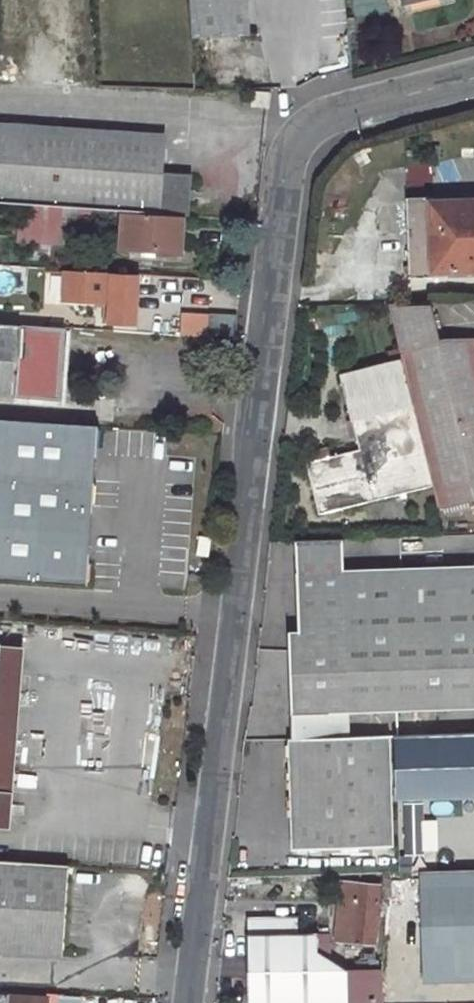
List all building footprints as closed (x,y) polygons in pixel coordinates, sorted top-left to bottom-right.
[(16,32),(16,0),(0,0),(0,32),(16,32)] [(192,37),(259,34),(257,0),(190,0),(192,37)] [(189,215),(192,175),(162,173),(164,146),(0,136),(0,203),(189,215)] [(408,189),(431,189),(431,164),(408,164),(408,189)] [(407,199),(409,277),(447,276),(447,271),(473,270),(473,200),(433,201),(433,198),(407,199)] [(123,214),(121,248),(181,252),(184,217),(123,214)] [(134,324),(137,277),(110,275),(107,322),(134,324)] [(387,303),(400,359),(431,484),(437,507),(473,498),(473,340),(440,341),(430,302),(387,303)] [(209,314),(208,334),(233,336),(235,315),(209,314)] [(60,400),(64,328),(0,324),(0,396),(60,400)] [(212,339),(210,353),(233,357),(235,343),(212,339)] [(318,456),(304,459),(318,510),(431,484),(400,359),(341,373),(359,446),(329,454),(318,456)] [(91,422),(0,419),(0,577),(85,580),(91,422)] [(327,447),(317,450),(318,456),(329,454),(327,447)] [(291,540),(296,630),(285,631),(289,739),(344,738),(342,712),(473,707),(473,566),(340,571),(337,538),(291,540)] [(0,655),(0,790),(12,791),(22,647),(1,645),(0,655)] [(394,736),(397,797),(473,795),(473,733),(394,736)] [(344,738),(289,739),(292,850),(390,846),(387,736),(344,738)] [(9,827),(12,791),(0,790),(0,827),(9,827)] [(0,859),(0,952),(30,954),(30,949),(46,950),(45,955),(62,956),(68,863),(0,859)] [(417,871),(420,980),(473,979),(473,869),(417,871)] [(349,943),(348,951),(359,952),(359,943),(372,944),(377,884),(359,883),(355,926),(339,924),(338,941),(349,943)] [(250,1002),(349,1002),(348,971),(318,953),(318,934),(299,935),(299,918),(248,919),(250,1002)] [(358,965),(357,976),(375,977),(376,967),(358,965)]
